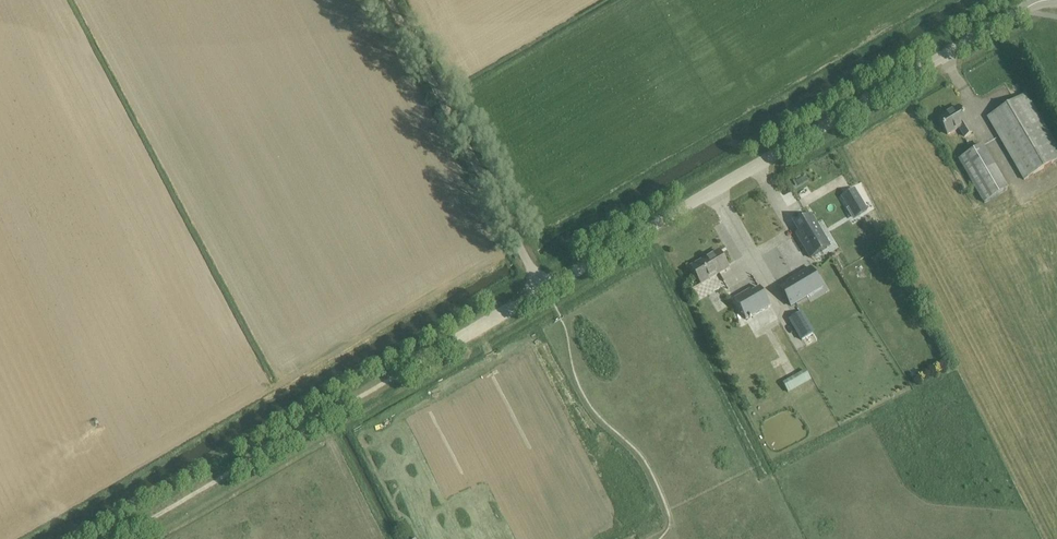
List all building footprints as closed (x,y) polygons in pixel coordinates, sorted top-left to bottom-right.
[(987,117),(1024,180),(1056,160),(1056,147),(1026,95),(987,117)] [(938,119),(947,134),(959,127),(964,137),(972,132),(967,123),(968,123),(959,107),(938,119)] [(985,144),(959,158),(984,204),(1009,190),(985,144)] [(855,188),(843,195),(850,207),(855,205),(860,214),(868,210),(855,188)] [(801,242),(810,258),(827,248),(818,233),(821,231),(812,215),(794,225),(798,232),(803,240),(801,242)] [(701,284),(728,268),(719,251),(691,267),(701,284)] [(781,289),(791,306),(807,296),(806,294),(821,285),(810,268),(794,277),(796,280),(788,285),(781,289)] [(734,299),(746,319),(770,305),(760,288),(752,292),(751,290),(734,299)] [(810,326),(798,334),(801,340),(814,333),(810,326)] [(806,369),(783,382),(789,393),(812,379),(806,369)]
